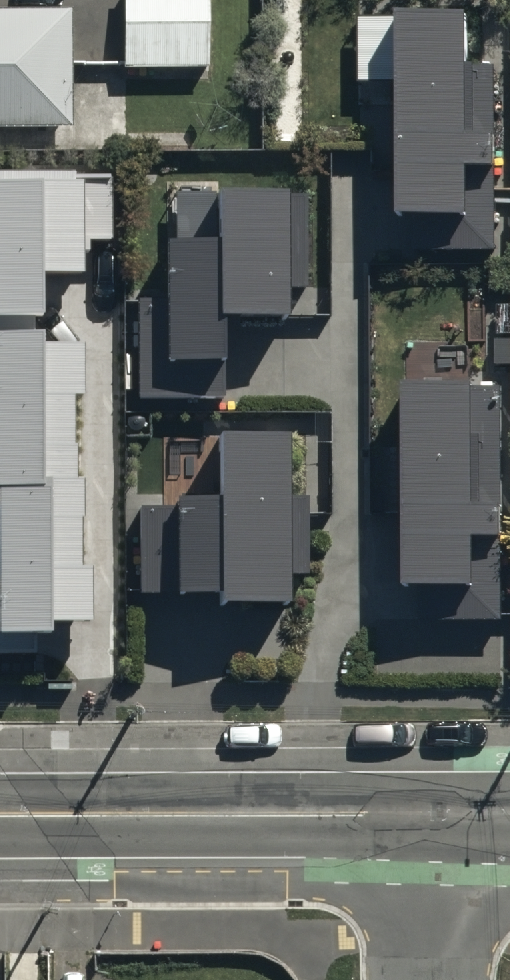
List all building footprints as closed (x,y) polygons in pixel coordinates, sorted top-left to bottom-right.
[(121,65),(210,64),(210,0),(121,0),(121,65)] [(0,9),(0,126),(74,125),(73,8),(0,9)] [(464,62),(464,14),(358,15),(358,78),(396,78),(396,213),(428,213),(428,248),(496,248),(495,61),(464,62)] [(0,174),(0,485),(1,597),(0,597),(0,652),(39,652),(40,632),(53,632),(53,619),(89,619),(85,341),(46,340),(45,271),(85,272),(84,241),(112,240),(113,173),(0,174)] [(305,191),(178,191),(178,238),(169,238),(169,297),(140,297),(140,397),(226,397),(226,318),(289,318),(289,288),(305,289),(305,191)] [(501,383),(400,383),(400,583),(435,583),(434,616),(501,616),(501,383)] [(181,507),(142,507),(143,592),(221,592),(221,606),(293,606),(293,574),(308,574),(308,496),(290,496),(289,430),(219,431),(220,495),(181,496),(181,507)]
